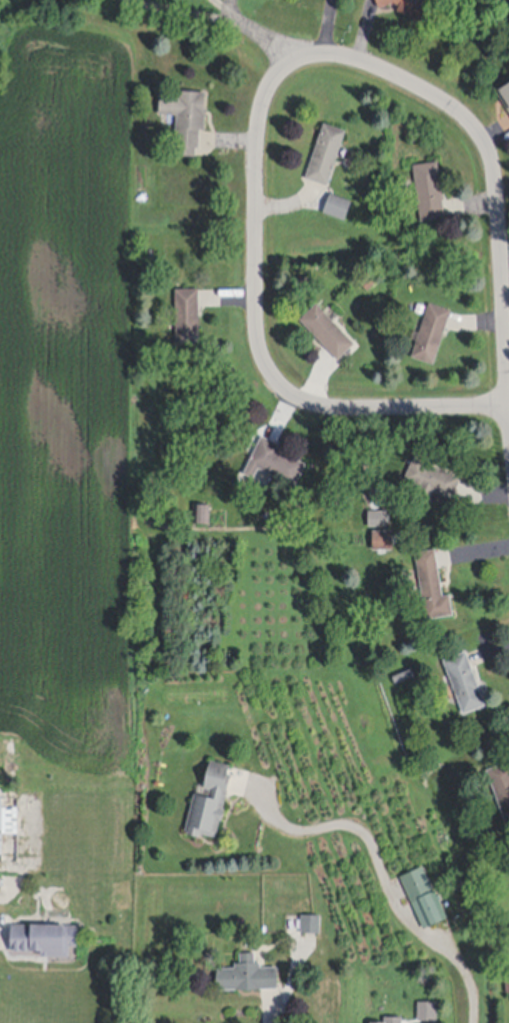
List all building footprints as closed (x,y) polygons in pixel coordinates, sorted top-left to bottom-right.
[(397,1),(398,0),(433,0),(426,15),(397,1)] [(505,71),(508,69),(508,102),(494,77),(505,70),(505,71)] [(497,90),(508,112),(508,83),(497,90)] [(174,149),(176,108),(159,107),(160,90),(178,91),(178,84),(205,86),(204,103),(207,103),(207,110),(205,110),(204,123),(200,123),(199,142),(196,142),(196,150),(174,149)] [(305,172),(324,117),(346,125),(327,180),(305,172)] [(421,216),(413,158),(438,155),(446,212),(421,216)] [(330,187),(351,195),(345,214),(323,206),(330,187)] [(143,245),(151,245),(151,254),(144,254),(143,245)] [(361,278),(370,269),(377,276),(367,285),(361,278)] [(176,341),(176,285),(199,284),(199,340),(176,341)] [(412,352),(429,298),(451,305),(433,359),(412,352)] [(317,299),(354,339),(337,355),(300,315),(317,299)] [(243,469),(262,432),(284,443),(282,447),(306,459),(295,482),(258,464),(253,474),(243,469)] [(413,453),(461,473),(453,495),(433,487),(429,499),(417,494),(421,482),(404,475),(413,453)] [(193,520),(194,502),(210,502),(209,521),(193,520)] [(373,527),(392,526),(392,545),(373,546),(373,527)] [(426,616),(415,548),(436,545),(443,592),(450,591),(454,611),(426,616)] [(463,710),(443,656),(465,648),(485,702),(463,710)] [(392,673),(411,665),(415,674),(396,682),(392,673)] [(185,826),(195,789),(209,789),(210,785),(204,783),(211,756),(230,761),(227,770),(230,770),(223,804),(225,805),(222,816),(220,816),(216,833),(203,830),(203,831),(199,830),(198,832),(188,830),(188,827),(185,826)] [(371,763),(382,758),(387,768),(376,773),(371,763)] [(486,766),(508,758),(508,819),(506,820),(486,766)] [(18,871),(0,871),(0,785),(18,785),(18,871)] [(412,900),(400,874),(422,864),(433,888),(435,888),(447,915),(428,924),(424,926),(411,901),(412,900)] [(454,881),(463,877),(466,886),(457,890),(454,881)] [(301,930),(301,926),(297,926),(297,917),(301,917),(301,911),(302,911),(302,907),(308,907),(308,911),(320,911),(320,930),(301,930)] [(11,921),(31,921),(31,919),(65,919),(65,922),(77,922),(77,943),(69,942),(69,952),(41,951),(41,945),(32,945),(32,948),(11,948),(11,921)] [(217,965),(235,965),(235,960),(240,960),(240,950),(254,950),(255,960),(260,960),(260,964),(277,964),(277,986),(218,987),(217,965)] [(418,1017),(417,999),(437,999),(437,1017),(418,1017)] [(402,1013),(402,1022),(370,1022),(370,1018),(384,1018),(384,1014),(402,1013)]
